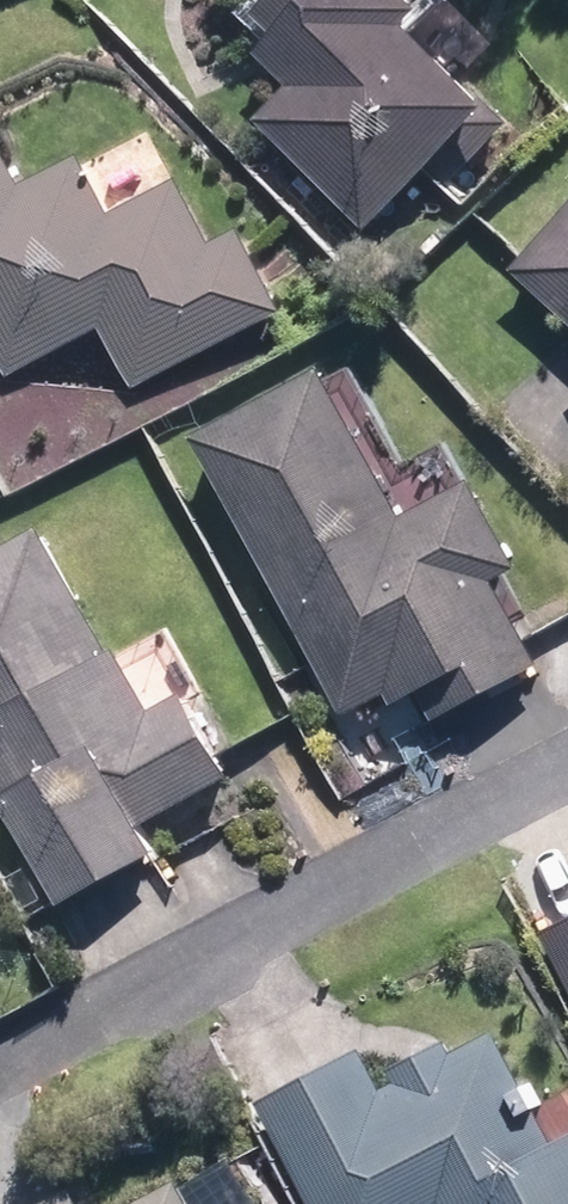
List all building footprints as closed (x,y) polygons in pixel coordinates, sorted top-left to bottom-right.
[(257,116),(366,230),(465,136),(481,154),(512,124),(407,14),(421,0),(270,0),(262,7),(284,29),(260,52),(290,84),(257,116)] [(9,374),(106,326),(136,386),(283,313),(242,231),(213,245),(179,177),(112,210),(81,148),(24,176),(7,142),(0,145),(0,356),(9,374)] [(515,275),(567,322),(567,214),(515,275)] [(324,364),(194,432),(343,716),(381,696),(387,707),(416,691),(432,722),(543,664),(498,577),(525,563),(478,472),(402,512),(324,364)] [(0,546),(0,797),(59,907),(161,852),(145,821),(231,775),(186,690),(153,707),(120,645),(108,651),(41,525),(0,546)] [(540,928),(567,983),(567,914),(540,928)] [(258,1099),(313,1203),(567,1203),(567,1135),(555,1141),(492,1020),(387,1074),(370,1041),(258,1099)] [(229,1154),(129,1203),(270,1203),(229,1154)] [(29,1203),(80,1203),(69,1183),(29,1203)]
